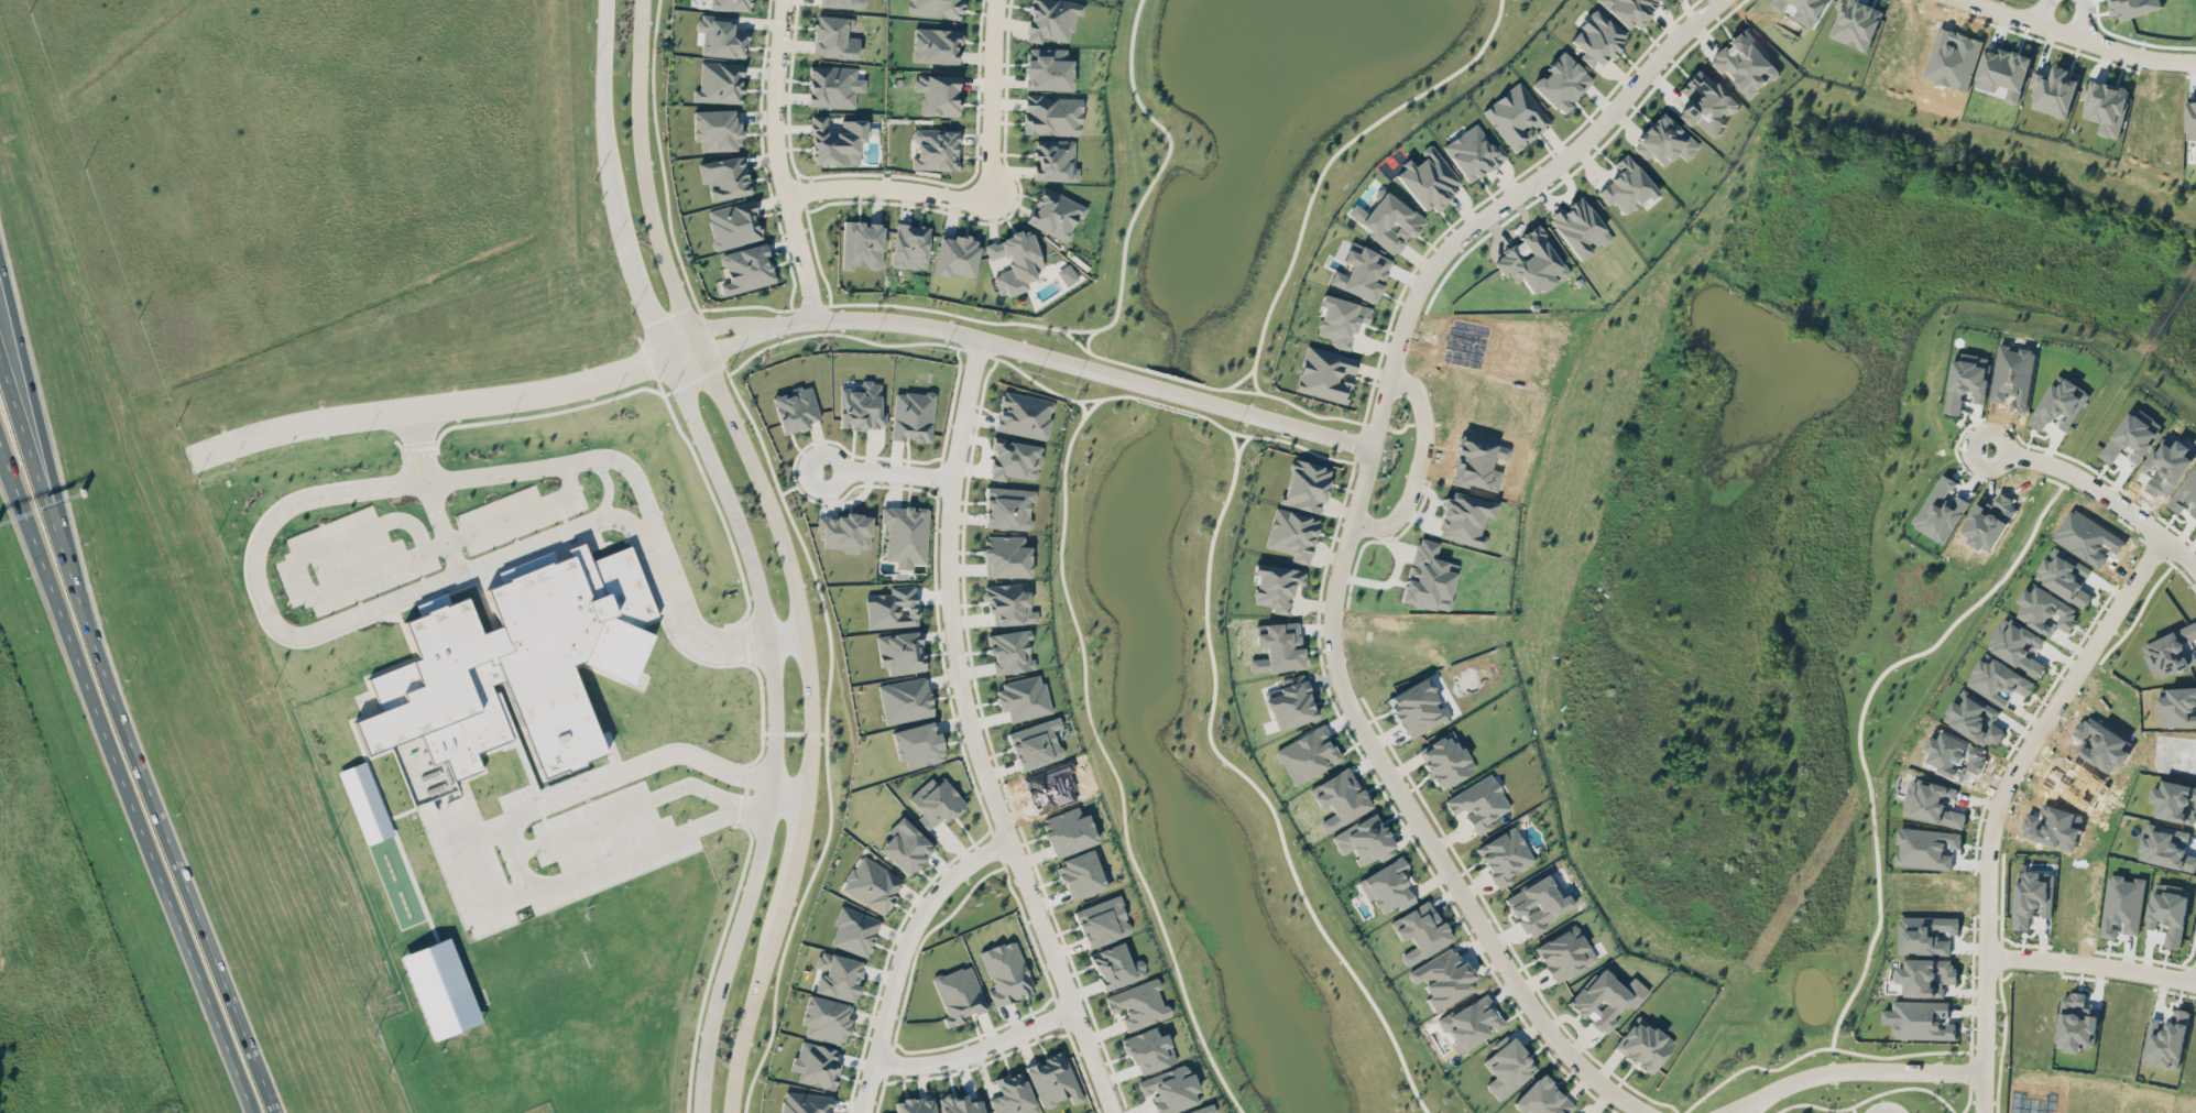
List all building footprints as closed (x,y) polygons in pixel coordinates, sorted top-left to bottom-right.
[(710,8),(750,10),(750,0),(710,0),(710,8)] [(907,12),(961,19),(963,0),(908,0),(907,12)] [(1074,13),(1081,15),(1083,3),(1067,0),(1031,0),(1024,39),(1041,42),(1042,36),(1069,41),(1074,13)] [(1631,23),(1636,27),(1661,0),(1597,0),(1626,28),(1631,23)] [(1772,7),(1784,13),(1789,1),(1798,6),(1793,18),(1814,28),(1827,0),(1776,0),(1772,7)] [(1861,0),(1841,0),(1828,35),(1867,51),(1884,9),(1861,0)] [(2161,0),(2111,0),(2117,20),(2163,8),(2161,0)] [(1627,35),(1594,8),(1568,39),(1583,51),(1579,56),(1593,69),(1606,54),(1609,56),(1627,35)] [(734,15),(698,13),(697,31),(705,32),(704,43),(702,43),(701,54),(745,57),(747,30),(733,29),(734,15)] [(858,58),(859,37),(849,36),(850,17),(815,15),(813,55),(858,58)] [(1726,40),(1728,43),(1711,56),(1745,100),(1781,72),(1745,25),(1726,40)] [(956,63),(957,44),(961,44),(961,29),(913,27),(912,61),(956,63)] [(2031,56),(1987,44),(1975,86),(1995,91),(1997,84),(2010,87),(2006,101),(2018,105),(2031,56)] [(1025,88),(1071,90),(1072,59),(1065,59),(1066,49),(1027,47),(1025,88)] [(1531,85),(1560,114),(1593,80),(1562,50),(1545,68),(1546,69),(1531,85)] [(743,62),(700,61),(699,89),(693,88),(692,101),(742,102),(743,62)] [(855,66),(810,65),(808,106),(853,107),(855,66)] [(2079,79),(2068,75),(2070,70),(2054,65),(2050,77),(2041,74),(2037,86),(2034,85),(2028,105),(2066,118),(2079,79)] [(1740,104),(1698,67),(1679,89),(1690,99),(1676,114),(1689,126),(1693,121),(1714,139),(1726,124),(1724,122),(1740,104)] [(957,115),(958,74),(913,74),(913,90),(925,91),(925,114),(957,115)] [(2117,139),(2130,89),(2092,79),(2082,116),(2101,121),(2098,133),(2117,139)] [(1514,152),(1551,123),(1518,81),(1481,110),(1514,152)] [(1081,96),(1024,95),(1023,134),(1080,135),(1081,96)] [(2186,95),(2185,139),(2195,139),(2195,95),(2186,95)] [(692,110),(693,141),(700,140),(700,151),(739,149),(738,108),(692,110)] [(1663,166),(1677,152),(1686,160),(1699,145),(1662,111),(1631,145),(1646,159),(1650,154),(1663,166)] [(865,119),(841,119),(841,133),(826,133),(826,114),(811,114),(811,163),(858,163),(859,141),(865,141),(865,119)] [(1466,182),(1507,157),(1497,142),(1491,146),(1477,122),(1442,144),(1466,182)] [(957,169),(958,129),(912,128),(911,139),(917,139),(917,156),(911,156),(911,169),(957,169)] [(1077,180),(1077,167),(1073,167),(1073,139),(1034,139),(1034,179),(1077,180)] [(1393,172),(1425,214),(1463,185),(1432,146),(1410,163),(1408,160),(1393,172)] [(1615,161),(1622,170),(1597,190),(1608,205),(1614,200),(1625,215),(1656,190),(1626,152),(1615,161)] [(698,161),(700,184),(708,183),(710,200),(749,195),(744,156),(698,161)] [(1066,241),(1078,216),(1082,217),(1087,206),(1042,185),(1025,222),(1066,241)] [(1358,225),(1395,254),(1409,235),(1411,237),(1425,220),(1385,189),(1358,225)] [(1577,260),(1601,244),(1602,245),(1611,240),(1582,195),(1549,216),(1577,260)] [(756,213),(753,199),(705,210),(714,249),(761,238),(755,214),(756,213)] [(841,267),(881,268),(883,223),(863,222),(863,220),(843,220),(841,267)] [(891,265),(924,270),(930,227),(897,222),(891,265)] [(1042,267),(1032,230),(984,242),(988,259),(1007,254),(1011,269),(993,273),(998,295),(1027,287),(1025,281),(1036,278),(1034,270),(1042,267)] [(941,232),(933,273),(949,277),(950,272),(972,277),(980,240),(941,232)] [(1328,282),(1374,303),(1382,284),(1381,284),(1392,259),(1351,241),(1342,261),(1351,265),(1346,274),(1334,269),(1328,282)] [(722,295),(774,282),(764,242),(719,254),(726,280),(719,282),(722,295)] [(1077,278),(1068,263),(1056,270),(1066,286),(1077,278)] [(1372,306),(1322,294),(1320,305),(1323,306),(1316,334),(1334,339),(1332,345),(1349,350),(1356,320),(1368,322),(1372,306)] [(1346,403),(1352,378),(1339,375),(1340,370),(1354,374),(1358,357),(1306,345),(1295,391),(1346,403)] [(1955,352),(1945,412),(1960,415),(1964,392),(1975,394),(1974,402),(1984,403),(1992,358),(1955,352)] [(2053,382),(2028,423),(2042,432),(2049,420),(2068,431),(2091,393),(2065,377),(2060,386),(2053,382)] [(880,380),(860,380),(860,390),(840,390),(839,426),(853,427),(853,428),(885,428),(885,411),(879,411),(880,380)] [(772,397),(782,434),(809,427),(807,421),(819,418),(810,384),(790,389),(790,392),(772,397)] [(930,441),(935,394),(895,390),(890,439),(904,440),(904,439),(930,441)] [(994,429),(1045,440),(1053,400),(1003,390),(994,429)] [(2140,464),(2165,425),(2132,404),(2100,456),(2112,464),(2120,451),(2140,464)] [(1039,445),(994,439),(989,478),(1004,480),(1005,474),(1024,476),(1026,464),(1036,465),(1039,445)] [(1281,503),(1321,513),(1331,467),(1291,458),(1281,503)] [(2184,508),(2195,517),(2195,465),(2167,505),(2180,514),(2184,508)] [(1944,544),(1970,501),(1953,491),(1958,482),(1943,473),(1927,499),(1912,525),(1944,544)] [(1030,529),(1031,488),(985,487),(984,507),(985,507),(984,527),(1030,529)] [(926,564),(928,507),(881,506),(880,522),(886,522),(885,560),(896,560),(896,568),(912,569),(912,564),(926,564)] [(1265,548),(1292,553),(1291,561),(1308,564),(1317,516),(1273,508),(1265,548)] [(870,515),(823,513),(822,548),(858,550),(858,547),(869,548),(870,515)] [(1029,577),(1030,546),(1023,545),(1023,536),(983,535),(982,563),(988,563),(988,576),(1029,577)] [(402,621),(465,597),(479,631),(498,625),(484,589),(569,556),(565,547),(581,541),(590,558),(627,545),(656,614),(642,623),(653,633),(630,686),(583,666),(577,668),(609,761),(540,785),(521,735),(477,752),(483,770),(455,782),(444,759),(428,764),(419,735),(367,754),(352,719),(405,700),(400,691),(418,684),(411,661),(416,655),(402,621)] [(2085,607),(2092,595),(2077,586),(2084,575),(2087,577),(2092,568),(2053,545),(2034,578),(2085,607)] [(1305,569),(1256,563),(1252,603),(1272,605),(1272,612),(1288,614),(1292,583),(1303,584),(1305,569)] [(2066,633),(2079,614),(2033,581),(2019,602),(2024,605),(2017,614),(2050,637),(2057,627),(2066,633)] [(1037,623),(1036,610),(1029,610),(1028,590),(1020,591),(1019,583),(982,585),(983,599),(987,599),(988,614),(992,613),(993,624),(1037,623)] [(1254,624),(1255,646),(1265,645),(1266,657),(1248,658),(1249,671),(1303,669),(1302,645),(1299,645),(1298,621),(1254,624)] [(2155,680),(2195,664),(2195,663),(2187,642),(2195,638),(2195,622),(2141,644),(2155,680)] [(924,670),(919,630),(876,635),(879,666),(887,665),(888,675),(924,670)] [(2036,683),(1994,658),(1991,663),(1982,657),(1966,684),(2004,707),(2015,689),(2027,697),(2036,683)] [(884,724),(932,715),(925,675),(877,684),(884,724)] [(1275,729),(1317,717),(1304,675),(1278,683),(1280,691),(1265,696),(1275,729)] [(1407,739),(1448,718),(1427,676),(1386,698),(1407,739)] [(2167,696),(2159,696),(2160,726),(2195,724),(2195,687),(2167,688),(2167,696)] [(1007,731),(1018,770),(1062,757),(1054,729),(1061,727),(1058,716),(1007,731)] [(907,769),(945,759),(937,730),(936,730),(934,720),(890,730),(898,760),(904,759),(907,769)] [(1327,768),(1326,764),(1339,758),(1323,723),(1273,746),(1291,785),(1327,768)] [(1416,750),(1440,790),(1475,769),(1451,729),(1416,750)] [(339,769),(365,844),(392,834),(366,760),(339,769)] [(1371,807),(1360,786),(1358,787),(1347,767),(1307,787),(1318,808),(1327,803),(1333,813),(1318,821),(1324,832),(1371,807)] [(1443,799),(1453,817),(1463,812),(1476,835),(1492,826),(1489,820),(1510,808),(1491,773),(1443,799)] [(913,802),(922,813),(917,817),(929,832),(965,803),(943,777),(913,802)] [(1963,828),(1967,812),(1951,809),(1953,803),(1944,802),(1945,797),(1955,799),(1957,788),(1918,780),(1910,816),(1963,828)] [(1053,857),(1097,841),(1086,812),(1080,814),(1077,805),(1039,819),(1053,857)] [(1330,834),(1340,854),(1352,848),(1360,865),(1378,856),(1380,860),(1395,852),(1376,812),(1330,834)] [(878,848),(908,876),(935,847),(900,815),(888,829),(892,833),(878,848)] [(2195,870),(2195,855),(2185,853),(2187,843),(2188,843),(2190,831),(2150,823),(2147,836),(2142,835),(2137,860),(2195,871),(2195,870)] [(1474,847),(1497,889),(1513,880),(1509,874),(1533,861),(1514,825),(1474,847)] [(1895,865),(1952,869),(1953,850),(1960,851),(1962,832),(1900,827),(1898,853),(1896,853),(1895,865)] [(1110,886),(1105,868),(1098,870),(1092,849),(1055,860),(1064,888),(1070,887),(1074,897),(1110,886)] [(840,889),(883,914),(903,879),(860,854),(840,889)] [(1357,878),(1367,900),(1373,897),(1381,913),(1398,904),(1400,909),(1415,901),(1401,872),(1408,868),(1402,856),(1357,878)] [(2016,880),(2013,929),(2029,930),(2030,915),(2052,916),(2054,872),(2024,870),(2023,881),(2016,880)] [(1502,898),(1512,917),(1516,916),(1527,938),(1545,928),(1542,921),(1577,903),(1571,890),(1559,896),(1548,874),(1502,898)] [(2189,888),(2153,883),(2147,927),(2156,929),(2158,918),(2161,919),(2160,927),(2167,927),(2164,947),(2181,950),(2189,888)] [(1087,946),(1131,934),(1119,895),(1072,909),(1078,930),(1082,929),(1087,946)] [(1453,940),(1441,919),(1438,920),(1428,900),(1397,916),(1401,924),(1393,928),(1399,941),(1409,936),(1414,946),(1399,954),(1404,965),(1453,940)] [(829,944),(867,957),(880,919),(840,905),(832,924),(836,926),(829,944)] [(1901,952),(1951,953),(1951,933),(1957,933),(1958,917),(1901,917),(1901,952)] [(1534,946),(1554,984),(1596,961),(1576,923),(1534,946)] [(481,1022),(449,936),(400,955),(432,1040),(481,1022)] [(979,951),(994,990),(989,992),(994,1006),(1034,990),(1014,938),(979,951)] [(1432,1011),(1472,988),(1468,981),(1472,978),(1452,945),(1406,972),(1413,983),(1420,979),(1429,994),(1424,997),(1432,1011)] [(813,991),(853,1001),(862,961),(818,951),(815,967),(818,968),(813,991)] [(1955,959),(1905,958),(1905,967),(1897,967),(1897,983),(1906,983),(1906,996),(1944,997),(1944,983),(1955,983),(1955,959)] [(987,1008),(970,963),(932,977),(946,1015),(942,1016),(946,1027),(965,1020),(964,1016),(987,1008)] [(1649,991),(1632,976),(1623,987),(1600,966),(1568,1002),(1604,1035),(1617,1021),(1613,1017),(1625,1003),(1632,1009),(1649,991)] [(1171,1015),(1167,1003),(1162,1005),(1156,989),(1160,988),(1156,977),(1103,994),(1110,1014),(1119,1011),(1125,1030),(1171,1015)] [(2086,994),(2061,992),(2058,1042),(2065,1043),(2065,1051),(2081,1052),(2081,1047),(2095,1048),(2097,1007),(2085,1006),(2086,994)] [(804,1036),(842,1045),(852,1005),(807,994),(800,1023),(806,1025),(804,1036)] [(1455,1051),(1502,1027),(1485,995),(1438,1019),(1444,1031),(1454,1026),(1460,1037),(1451,1042),(1455,1051)] [(1950,1001),(1894,1000),(1894,1020),(1892,1020),(1892,1038),(1956,1039),(1956,1020),(1949,1020),(1950,1001)] [(2178,1068),(2190,1010),(2174,1007),(2172,1021),(2150,1017),(2141,1061),(2178,1068)] [(1649,1075),(1674,1042),(1637,1014),(1612,1047),(1649,1075)] [(1176,1061),(1165,1032),(1158,1034),(1154,1025),(1122,1037),(1136,1076),(1176,1061)] [(1493,1077),(1485,1083),(1495,1099),(1536,1071),(1513,1037),(1481,1059),(1493,1077)] [(832,1048),(800,1041),(793,1071),(834,1081),(837,1068),(828,1066),(832,1048)] [(1025,1066),(1042,1107),(1068,1096),(1071,1104),(1082,1100),(1062,1051),(1025,1066)] [(1200,1101),(1186,1062),(1136,1080),(1142,1096),(1150,1093),(1157,1112),(1166,1112),(1200,1101)] [(1036,1111),(1022,1069),(994,1079),(999,1094),(989,1097),(994,1112),(1030,1112),(1036,1111)] [(1524,1112),(1566,1112),(1574,1105),(1540,1073),(1512,1102),(1524,1112)] [(781,1091),(779,1112),(830,1112),(831,1094),(781,1091)] [(968,1102),(966,1095),(950,1098),(949,1094),(938,1096),(941,1112),(983,1112),(980,1099),(968,1102)] [(894,1100),(896,1112),(934,1112),(933,1096),(894,1100)] [(1211,1103),(1179,1112),(1214,1112),(1211,1103)]
